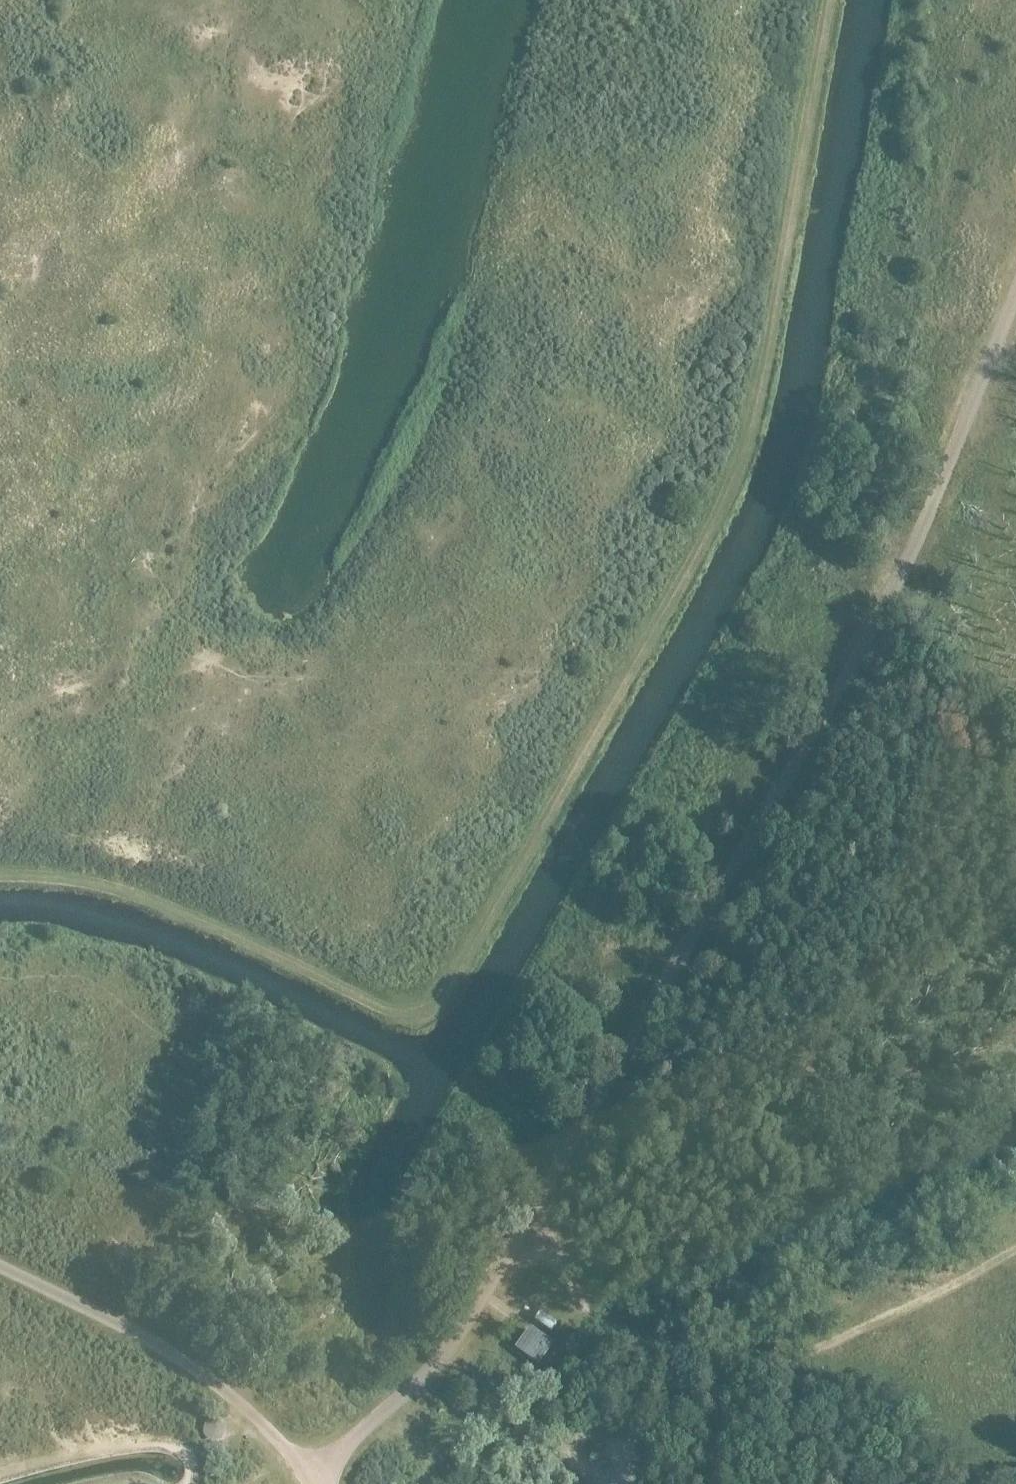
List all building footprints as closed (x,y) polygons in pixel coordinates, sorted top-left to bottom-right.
[(539,1316),(534,1323),(553,1336),(558,1329),(539,1316)] [(551,1345),(530,1330),(517,1348),(538,1363),(551,1345)] [(207,1420),(204,1423),(203,1428),(203,1431),(206,1436),(209,1438),(213,1439),(216,1438),(219,1437),(222,1434),(223,1431),(224,1428),(223,1424),(221,1421),(218,1419),(214,1418),(210,1418),(207,1420)]
